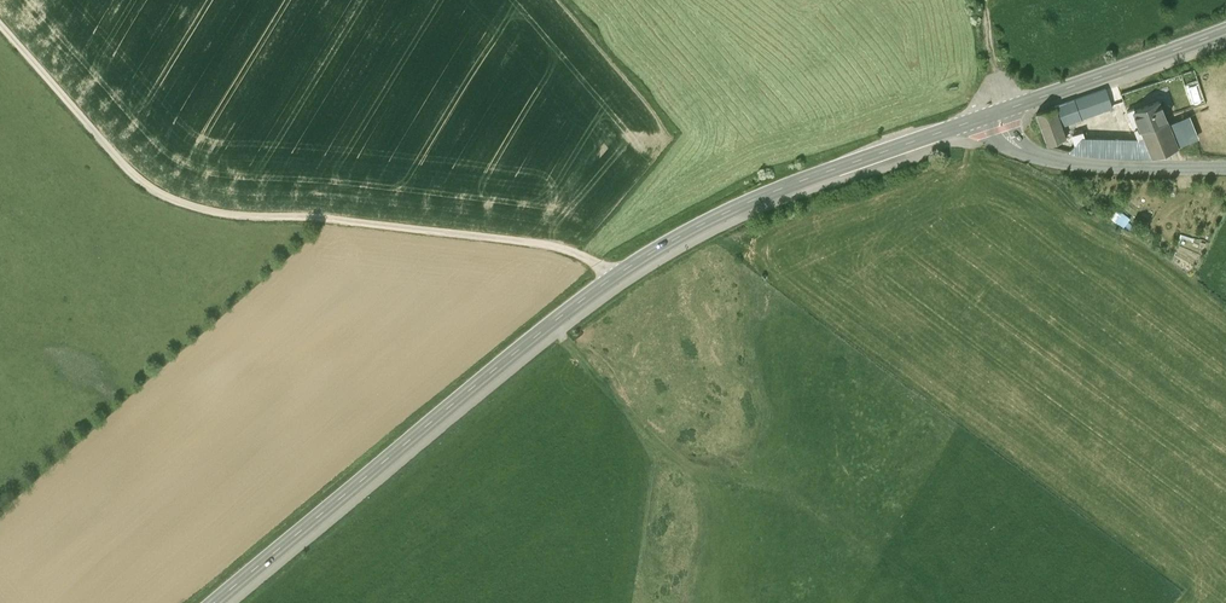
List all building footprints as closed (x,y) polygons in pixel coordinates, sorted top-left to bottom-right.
[(1062,127),(1113,108),(1106,89),(1055,107),(1062,127)] [(1168,122),(1157,97),(1131,108),(1143,136),(1152,156),(1177,145),(1168,122)] [(1066,138),(1062,127),(1055,107),(1036,114),(1047,145),(1066,138)] [(1168,122),(1177,145),(1197,137),(1188,114),(1168,122)] [(1152,156),(1143,136),(1081,134),(1068,149),(1071,151),(1107,156),(1152,156)] [(1125,226),(1130,216),(1116,208),(1110,218),(1125,226)]
